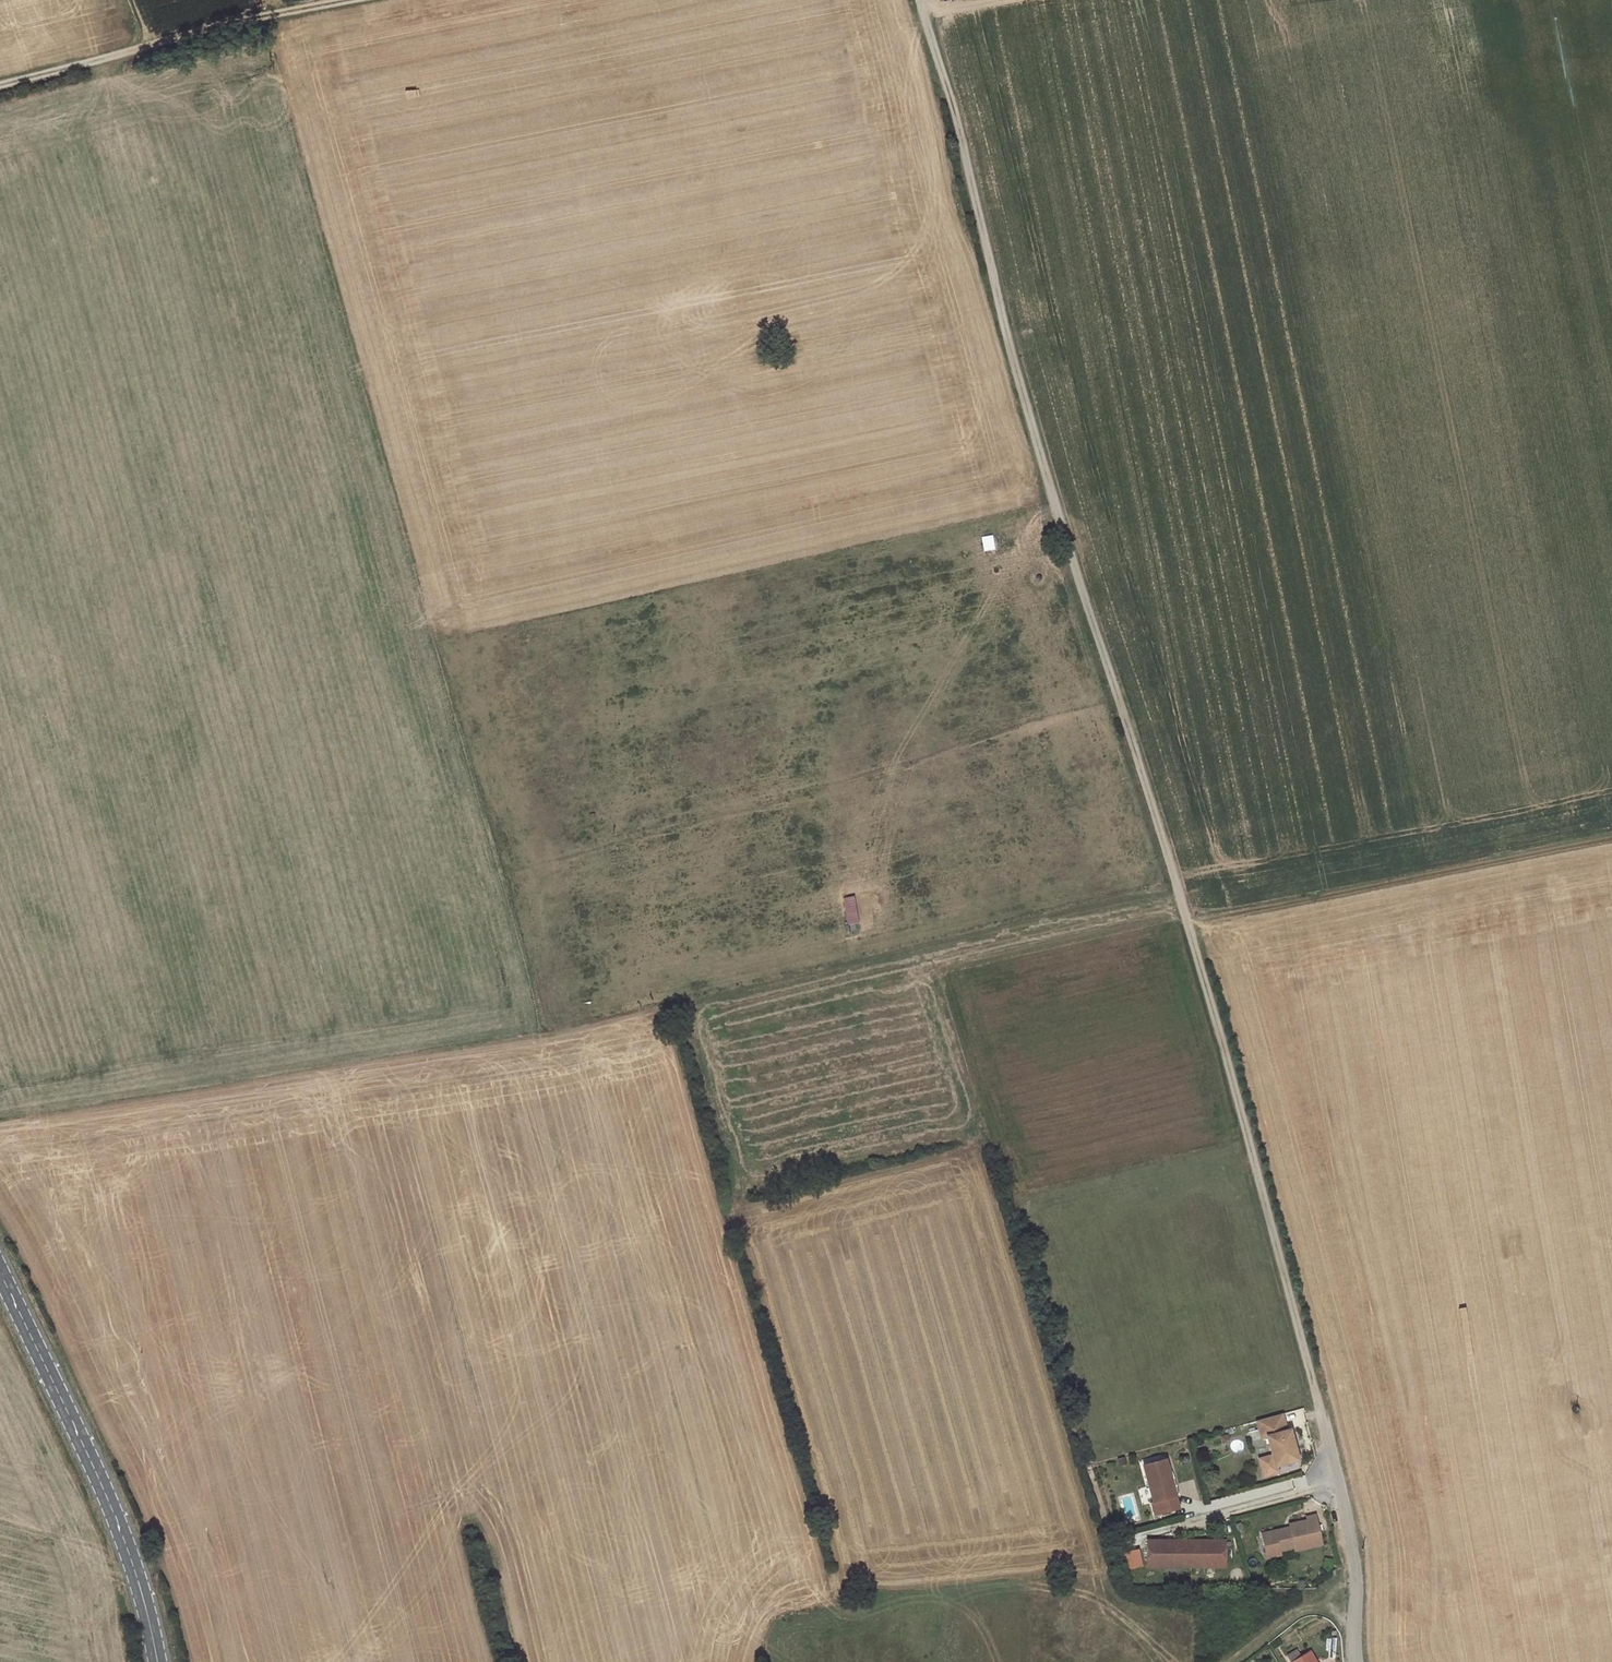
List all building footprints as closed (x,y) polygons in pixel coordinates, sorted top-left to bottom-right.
[(993,535),(982,537),(985,550),(996,548),(993,535)] [(1289,1433),(1285,1416),(1260,1422),(1264,1440),(1270,1438),(1275,1458),(1262,1461),(1266,1477),(1279,1473),(1278,1468),(1300,1462),(1292,1432),(1289,1433)] [(1172,1479),(1167,1461),(1145,1467),(1155,1503),(1157,1502),(1158,1507),(1154,1508),(1156,1516),(1180,1509),(1177,1497),(1174,1498),(1169,1480),(1172,1479)] [(1172,1479),(1169,1480),(1174,1498),(1177,1497),(1180,1496),(1175,1478),(1172,1479)] [(1286,1531),(1264,1535),(1268,1552),(1271,1554),(1282,1552),(1297,1549),(1297,1552),(1323,1546),(1318,1517),(1309,1519),(1309,1522),(1292,1526),(1293,1533),(1287,1534),(1286,1531)] [(1184,1541),(1149,1541),(1149,1567),(1183,1567),(1183,1554),(1184,1541)] [(1193,1541),(1184,1541),(1183,1554),(1192,1555),(1193,1541)] [(1227,1542),(1193,1541),(1192,1555),(1192,1568),(1227,1568),(1227,1542)] [(1138,1548),(1120,1552),(1124,1570),(1142,1566),(1138,1548)] [(1192,1555),(1183,1554),(1183,1567),(1192,1568),(1192,1555)] [(1279,1638),(1270,1644),(1274,1650),(1282,1645),(1279,1638)] [(1338,1638),(1330,1638),(1329,1658),(1337,1658),(1338,1638)] [(1291,1661),(1294,1661),(1302,1657),(1297,1649),(1287,1655),(1291,1661)] [(1302,1657),(1294,1661),(1316,1661),(1311,1652),(1302,1657)]
